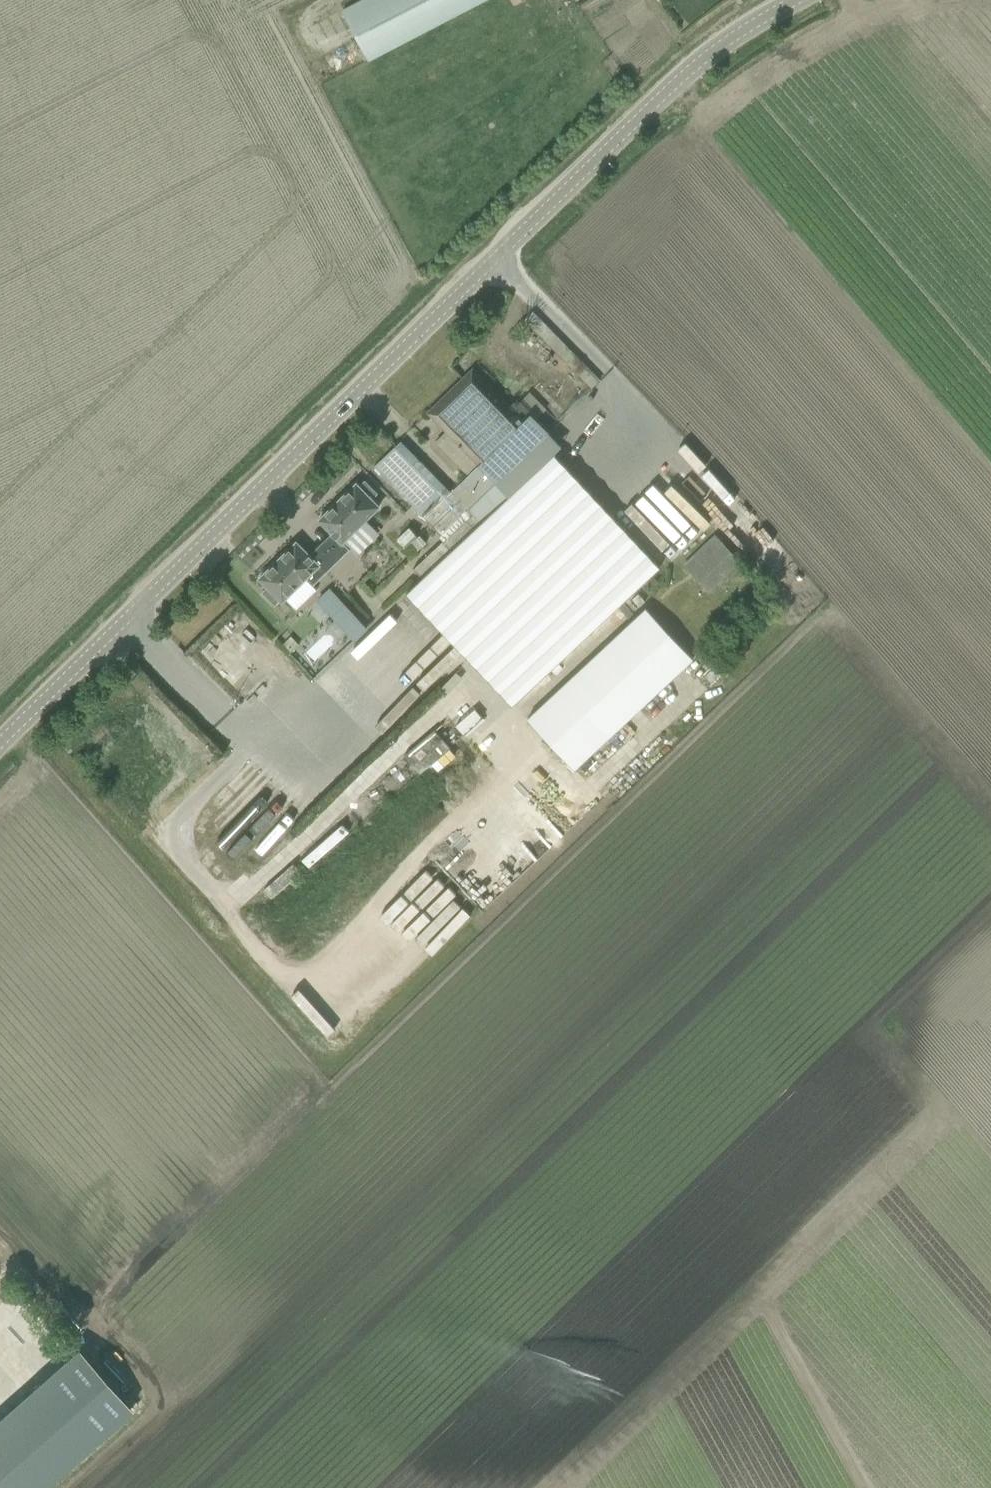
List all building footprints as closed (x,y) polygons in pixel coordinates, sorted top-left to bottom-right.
[(344,9),(371,60),(486,0),(362,0),(344,9)] [(532,412),(522,401),(513,410),(498,394),(491,388),(473,369),(465,377),(433,409),(430,412),(448,430),(480,463),(490,454),(511,432),(527,449),(534,442),(535,442),(549,429),(532,412)] [(442,535),(471,506),(454,489),(451,492),(401,441),(375,467),(442,535)] [(415,568),(423,577),(408,591),(514,705),(661,567),(555,453),(510,496),(481,522),(473,513),(415,568)] [(373,499),(378,493),(366,480),(360,486),(357,483),(320,519),(343,543),(380,506),(373,499)] [(682,547),(710,522),(690,500),(678,511),(674,506),(660,518),(652,508),(648,512),(658,522),(650,529),(654,534),(663,526),(682,547)] [(398,539),(406,546),(417,535),(410,527),(398,539)] [(428,542),(421,534),(411,543),(419,551),(428,542)] [(685,565),(706,587),(710,591),(742,560),(717,534),(685,565)] [(281,600),(283,602),(307,578),(314,585),(327,572),(297,541),(260,578),(269,587),(263,592),(276,605),(281,600)] [(367,628),(342,603),(331,614),(355,639),(367,628)] [(575,770),(694,660),(694,659),(647,609),(646,609),(528,720),(575,770)] [(421,773),(451,748),(436,730),(406,756),(421,773)] [(81,1343),(0,1415),(0,1487),(33,1487),(132,1401),(81,1343)]
